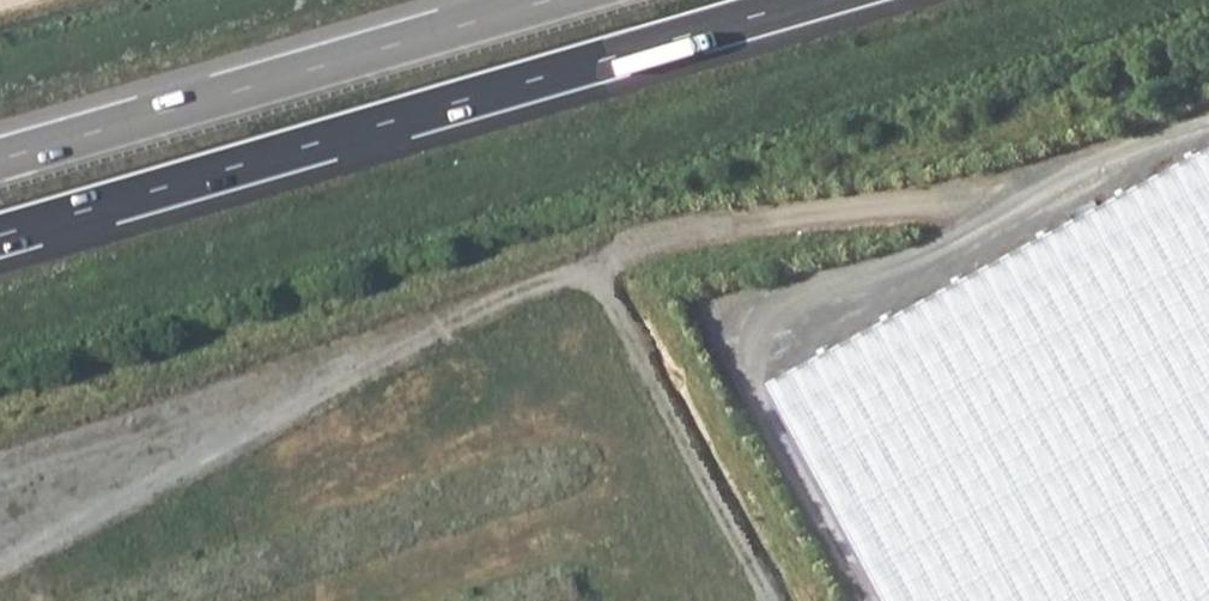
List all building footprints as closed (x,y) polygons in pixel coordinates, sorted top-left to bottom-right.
[(790,388),(906,600),(1208,600),(1208,163),(790,388)]
